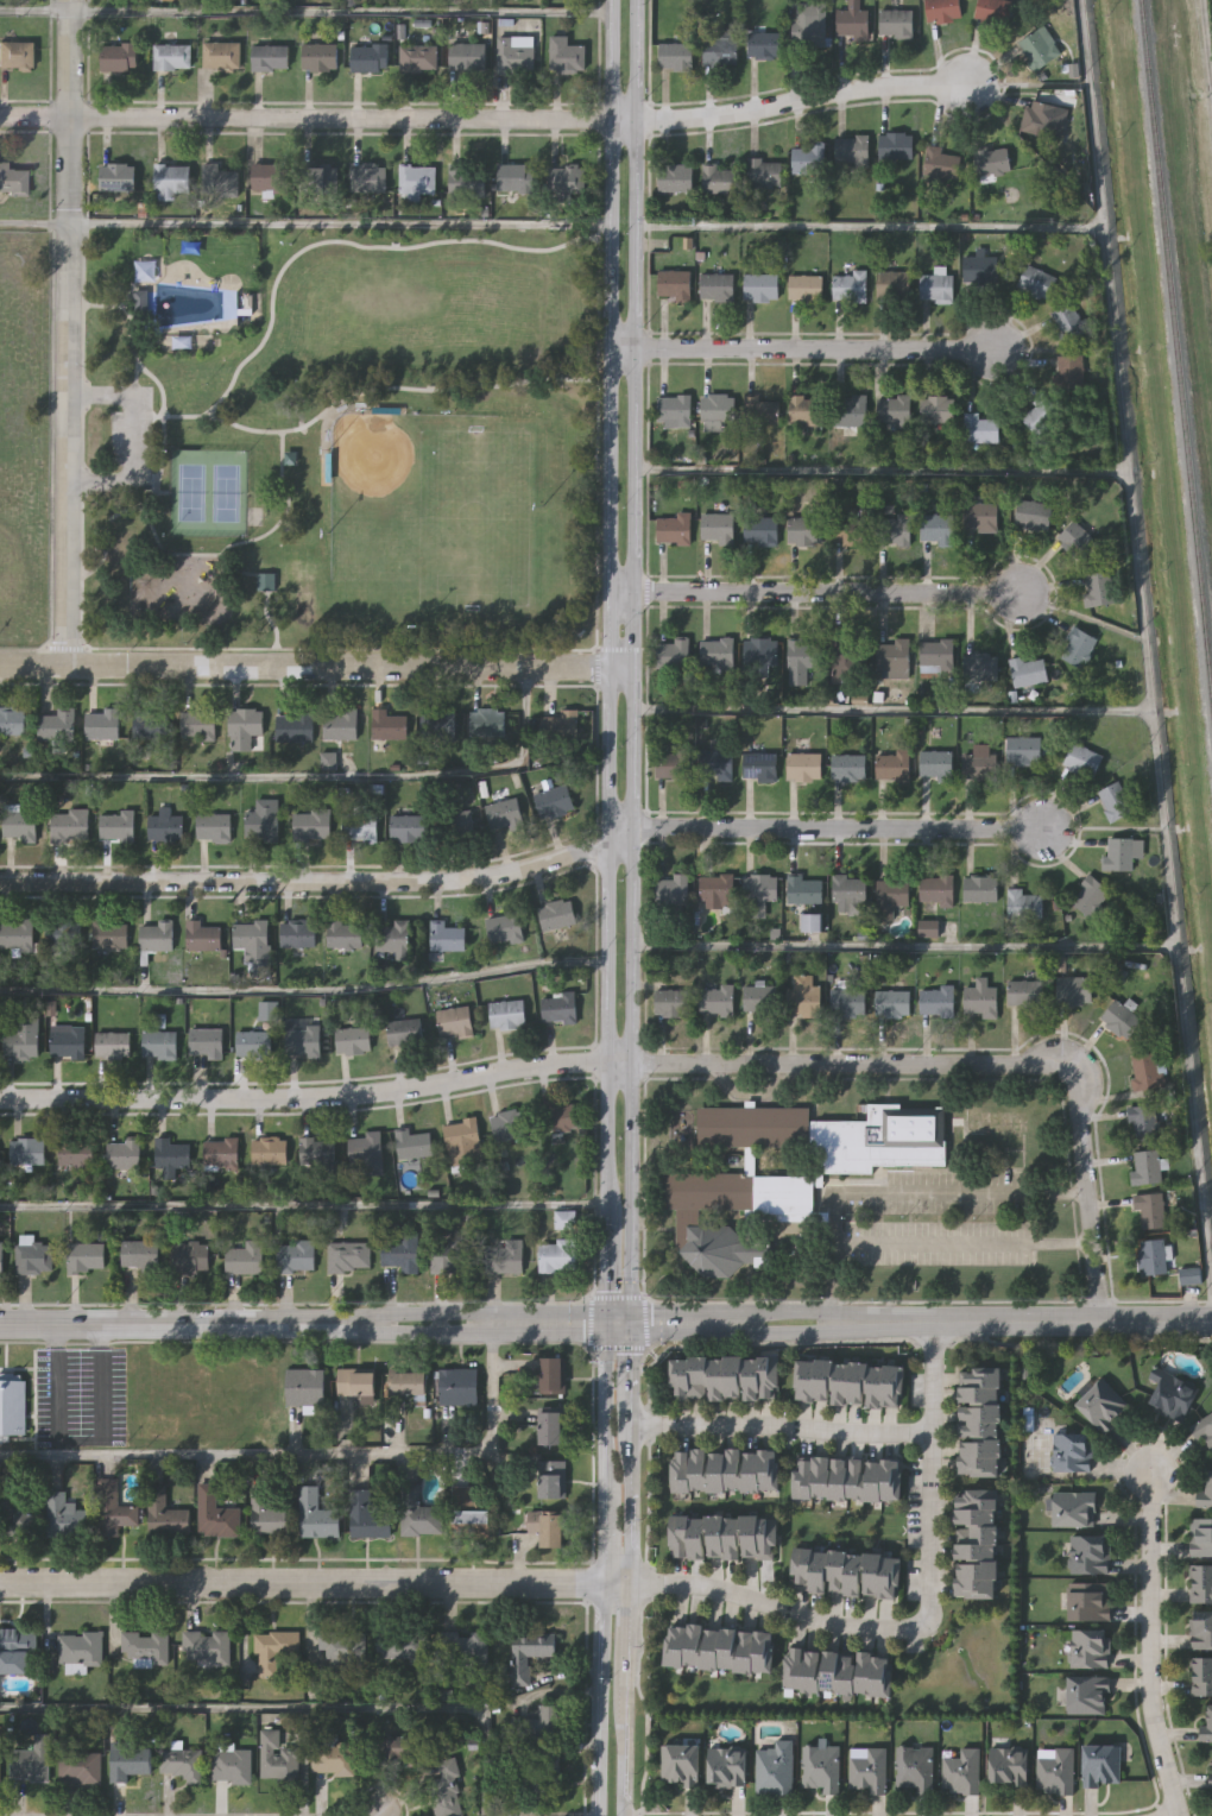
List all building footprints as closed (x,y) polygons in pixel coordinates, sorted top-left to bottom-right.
[(927,21),(927,0),(960,0),(960,21),(927,21)] [(973,18),(977,0),(1007,0),(1016,2),(1010,27),(973,18)] [(825,6),(823,48),(795,46),(796,5),(825,6)] [(869,10),(869,37),(835,37),(835,10),(869,10)] [(913,10),(913,36),(878,36),(878,10),(913,10)] [(1062,52),(1035,71),(1016,43),(1043,25),(1062,52)] [(781,31),(781,57),(747,57),(747,31),(781,31)] [(550,69),(551,50),(550,50),(550,48),(551,48),(551,34),(569,34),(569,44),(587,44),(587,69),(579,69),(579,71),(575,71),(575,72),(562,72),(562,71),(560,71),(560,69),(550,69)] [(534,70),(518,70),(518,74),(507,74),(507,75),(497,75),(497,37),(534,37),(534,70)] [(702,64),(702,38),(738,38),(738,64),(702,64)] [(240,68),(233,68),(233,72),(226,72),(226,70),(221,70),(221,68),(203,68),(203,42),(214,42),(214,40),(217,40),(217,42),(240,42),(240,68)] [(486,42),(486,68),(480,68),(480,70),(468,70),(468,68),(450,68),(450,42),(461,42),(461,40),(465,40),(465,42),(486,42)] [(19,68),(0,68),(0,42),(34,42),(33,68),(27,67),(27,72),(19,72),(19,68)] [(138,67),(130,67),(130,71),(101,71),(101,45),(122,45),(122,42),(138,42),(138,67)] [(339,68),(332,68),(332,70),(311,70),(311,67),(303,67),(303,42),(339,42),(339,68)] [(192,67),(176,67),(176,70),(153,70),(153,44),(168,44),(168,43),(171,43),(171,44),(192,44),(192,67)] [(290,65),(273,65),(273,70),(252,70),(252,44),(266,44),(266,43),(270,43),(270,44),(290,44),(290,65)] [(386,68),(378,68),(378,72),(349,72),(349,46),(361,46),(361,45),(365,45),(365,46),(372,46),(372,43),(386,43),(386,68)] [(693,43),(693,69),(658,69),(658,43),(693,43)] [(438,68),(423,68),(423,71),(400,71),(400,44),(438,44),(438,68)] [(1023,132),(1031,99),(1058,106),(1049,138),(1023,132)] [(911,158),(878,158),(878,133),(911,133),(911,158)] [(869,163),(835,163),(835,135),(869,135),(869,163)] [(958,178),(923,175),(926,144),(941,146),(941,153),(960,155),(958,178)] [(825,145),(825,172),(793,172),(793,145),(825,145)] [(976,150),(1009,150),(1009,174),(976,174),(976,150)] [(781,159),(781,187),(747,187),(747,159),(781,159)] [(302,191),(302,165),(324,165),(324,160),(334,162),(334,165),(340,165),(340,170),(345,170),(345,177),(339,177),(339,191),(302,191)] [(8,191),(0,191),(0,162),(6,162),(6,170),(26,171),(26,196),(8,196),(8,191)] [(137,164),(137,190),(101,189),(102,164),(109,164),(109,162),(130,162),(130,164),(137,164)] [(550,193),(550,166),(567,166),(567,162),(581,162),(581,166),(586,166),(586,193),(573,193),(573,201),(558,201),(558,193),(550,193)] [(253,189),(253,163),(280,163),(280,166),(289,166),(289,193),(274,193),(274,198),(263,198),(263,190),(253,189)] [(349,193),(349,168),(359,168),(359,163),(378,163),(378,166),(386,166),(386,193),(349,193)] [(498,190),(498,163),(526,164),(526,168),(534,168),(534,194),(519,194),(519,190),(498,190)] [(154,200),(154,164),(166,164),(166,166),(190,166),(189,193),(175,193),(175,200),(154,200)] [(201,194),(202,164),(219,164),(219,171),(225,171),(239,171),(239,197),(220,197),(220,194),(201,194)] [(399,201),(399,164),(411,164),(411,166),(436,166),(436,194),(421,194),(421,202),(399,201)] [(692,164),(692,191),(658,191),(658,164),(692,164)] [(449,193),(449,165),(466,165),(466,168),(485,168),(485,196),(467,196),(467,193),(449,193)] [(702,166),(741,166),(741,191),(702,191),(702,166)] [(688,254),(667,254),(667,233),(689,234),(688,254)] [(962,283),(962,257),(1002,257),(1002,283),(962,283)] [(134,259),(154,259),(154,280),(134,280),(134,259)] [(1016,285),(1028,263),(1058,279),(1044,302),(1016,285)] [(689,298),(657,298),(657,270),(689,270),(689,298)] [(854,276),(854,270),(866,270),(866,301),(833,301),(833,276),(854,276)] [(876,271),(909,271),(909,296),(876,296),(876,271)] [(733,273),(733,299),(700,299),(700,273),(733,273)] [(777,273),(777,301),(744,301),(744,273),(777,273)] [(920,301),(920,273),(953,275),(953,301),(920,301)] [(789,299),(789,275),(822,275),(822,299),(789,299)] [(150,313),(133,313),(133,288),(150,288),(150,313)] [(220,319),(236,319),(236,292),(220,292),(220,319)] [(1048,314),(1071,301),(1081,320),(1085,317),(1091,328),(1065,343),(1048,314)] [(1084,386),(1059,386),(1059,355),(1084,355),(1084,386)] [(1021,417),(1044,393),(1062,411),(1039,435),(1021,417)] [(701,420),(701,395),(734,395),(734,420),(701,420)] [(866,395),(866,424),(835,424),(835,401),(850,401),(850,395),(866,395)] [(692,396),(692,427),(657,427),(657,396),(692,396)] [(789,422),(789,396),(822,396),(822,422),(789,422)] [(910,422),(878,422),(878,396),(910,396),(910,422)] [(954,422),(921,422),(921,396),(954,396),(954,422)] [(747,423),(747,399),(779,399),(779,423),(747,423)] [(978,420),(998,420),(998,442),(964,442),(964,412),(978,412),(978,420)] [(1050,503),(1048,529),(1015,526),(1017,499),(1050,503)] [(997,503),(997,529),(964,529),(964,503),(997,503)] [(690,512),(690,543),(656,542),(656,517),(676,517),(676,512),(690,512)] [(733,513),(733,543),(718,543),(718,538),(701,538),(701,513),(733,513)] [(953,515),(953,543),(921,543),(921,515),(953,515)] [(788,543),(788,516),(822,517),(822,544),(788,543)] [(745,517),(777,517),(777,542),(745,542),(745,517)] [(867,518),(866,544),(833,544),(833,517),(867,518)] [(877,518),(910,518),(910,544),(877,544),(877,518)] [(1056,538),(1073,519),(1099,544),(1082,562),(1056,538)] [(1087,593),(1085,574),(1110,569),(1115,603),(1085,607),(1082,594),(1087,593)] [(1058,656),(1074,626),(1098,638),(1082,669),(1058,656)] [(733,669),(701,669),(701,638),(733,638),(733,669)] [(744,638),(777,638),(777,664),(744,664),(744,638)] [(832,682),(832,638),(858,638),(858,682),(832,682)] [(909,638),(909,674),(891,674),(891,669),(876,669),(876,638),(909,638)] [(920,639),(953,639),(953,671),(920,671),(920,639)] [(656,668),(656,641),(688,641),(688,668),(656,668)] [(820,667),(807,667),(807,683),(787,683),(787,641),(820,641),(820,667)] [(996,679),(966,679),(966,654),(996,654),(996,679)] [(1012,686),(1010,657),(1022,657),(1022,660),(1044,658),(1047,682),(1012,686)] [(27,733),(0,733),(0,708),(0,705),(20,705),(20,710),(27,710),(27,733)] [(170,737),(134,737),(134,705),(150,706),(150,713),(170,714),(170,737)] [(76,740),(39,739),(39,713),(59,713),(59,706),(76,706),(76,740)] [(87,737),(87,712),(106,712),(106,706),(121,706),(121,737),(87,737)] [(264,733),(253,733),(252,749),(232,749),(232,733),(229,733),(229,708),(238,708),(238,706),(257,707),(257,710),(264,710),(264,733)] [(315,740),(302,739),(302,749),(277,749),(277,714),(298,714),(298,706),(315,706),(315,740)] [(409,714),(409,738),(373,737),(374,706),(389,706),(389,714),(409,714)] [(457,707),(457,739),(444,739),(444,734),(422,734),(422,711),(443,711),(443,707),(446,707),(446,706),(454,706),(454,707),(457,707)] [(215,740),(202,740),(202,734),(181,734),(181,711),(202,712),(202,707),(215,707),(215,740)] [(355,738),(322,738),(322,712),(341,712),(342,707),(355,707),(355,738)] [(469,736),(469,711),(478,711),(478,708),(498,708),(498,712),(504,712),(505,736),(469,736)] [(576,743),(539,742),(539,717),(560,717),(560,708),(577,708),(576,743)] [(1041,736),(1041,763),(1006,763),(1006,736),(1041,736)] [(1092,778),(1061,765),(1073,742),(1103,755),(1092,778)] [(732,749),(732,780),(715,780),(715,775),(701,775),(701,749),(732,749)] [(952,750),(952,777),(920,777),(920,750),(952,750)] [(692,777),(655,777),(655,751),(692,751),(692,777)] [(776,751),(776,778),(743,778),(743,751),(776,751)] [(821,751),(821,780),(787,780),(787,751),(821,751)] [(909,751),(909,780),(876,780),(876,751),(909,751)] [(832,780),(832,753),(865,753),(865,780),(832,780)] [(996,777),(962,777),(962,753),(996,753),(996,777)] [(576,806),(568,808),(569,812),(553,818),(551,814),(543,816),(536,793),(548,789),(544,778),(553,776),(556,786),(569,782),(576,806)] [(1132,811),(1109,820),(1098,789),(1122,781),(1132,811)] [(493,830),(486,805),(518,795),(528,826),(512,830),(511,824),(493,830)] [(245,834),(245,809),(255,809),(255,796),(278,796),(279,840),(264,841),(264,834),(245,834)] [(4,836),(2,809),(5,809),(5,802),(20,802),(20,811),(37,811),(37,841),(23,841),(23,836),(4,836)] [(377,841),(364,841),(364,836),(342,836),(342,812),(354,813),(354,803),(377,805),(377,841)] [(150,838),(150,814),(160,814),(160,805),(172,805),(172,813),(184,813),(185,838),(178,838),(178,840),(158,841),(158,838),(150,838)] [(330,837),(310,837),(310,841),(293,841),(293,812),(310,812),(310,806),(330,806),(330,837)] [(51,841),(51,812),(69,812),(69,807),(89,807),(89,838),(69,838),(69,841),(51,841)] [(442,838),(438,812),(453,811),(453,808),(473,807),(475,836),(442,838)] [(99,814),(111,814),(111,813),(115,813),(115,814),(120,814),(120,809),(132,809),(133,840),(120,841),(120,837),(99,838),(99,814)] [(197,837),(196,812),(215,811),(215,812),(231,812),(231,840),(227,840),(227,841),(216,841),(216,840),(213,840),(212,836),(197,837)] [(391,837),(392,813),(428,813),(428,838),(419,838),(419,840),(400,840),(400,837),(391,837)] [(1130,837),(1130,868),(1106,868),(1106,837),(1130,837)] [(1110,889),(1088,915),(1068,898),(1090,872),(1110,889)] [(744,874),(777,874),(777,898),(744,898),(744,874)] [(953,901),(920,901),(920,874),(953,874),(953,901)] [(663,907),(663,875),(687,875),(687,907),(663,907)] [(699,875),(733,875),(733,900),(699,900),(699,875)] [(833,875),(867,875),(867,913),(833,913),(833,875)] [(997,875),(997,900),(964,900),(964,875),(997,875)] [(788,877),(821,877),(821,901),(788,901),(788,877)] [(908,904),(894,904),(894,919),(877,919),(877,877),(908,877),(908,904)] [(1008,916),(1008,887),(1022,887),(1022,893),(1042,893),(1042,916),(1008,916)] [(544,929),(538,906),(547,904),(545,901),(564,896),(566,901),(572,898),(577,921),(544,929)] [(491,941),(486,918),(509,913),(507,909),(519,907),(525,939),(512,941),(512,938),(491,941)] [(34,918),(34,951),(21,951),(21,946),(0,946),(0,921),(21,921),(21,918),(24,918),(24,916),(33,916),(33,918),(34,918)] [(82,920),(82,945),(48,945),(48,920),(56,920),(56,918),(76,918),(76,920),(82,920)] [(128,946),(122,946),(122,948),(111,948),(111,946),(94,945),(94,918),(109,918),(109,922),(130,922),(128,946)] [(140,963),(141,923),(160,923),(160,918),(175,918),(175,948),(158,948),(158,951),(149,951),(149,963),(140,963)] [(222,947),(229,947),(229,956),(222,956),(222,948),(188,948),(188,918),(203,918),(203,925),(223,925),(222,947)] [(270,951),(257,951),(257,946),(235,946),(235,921),(255,921),(257,918),(270,918),(270,951)] [(316,946),(280,945),(282,921),(290,921),(290,918),(310,918),(310,921),(316,921),(316,946)] [(364,922),(364,946),(356,946),(356,948),(348,948),(348,946),(328,945),(328,918),(345,918),(345,922),(364,922)] [(410,958),(397,958),(397,950),(375,950),(377,923),(396,923),(396,918),(411,918),(410,958)] [(933,926),(921,927),(920,921),(932,919),(933,926)] [(465,952),(430,951),(431,920),(444,920),(444,927),(465,927),(465,952)] [(813,975),(813,984),(820,984),(820,1016),(795,1016),(795,975),(813,975)] [(997,985),(997,1016),(964,1015),(964,985),(976,985),(976,975),(987,976),(986,985),(997,985)] [(1093,975),(1093,1003),(1059,1003),(1059,975),(1093,975)] [(1008,979),(1042,979),(1042,1004),(1008,1004),(1008,979)] [(744,1010),(744,984),(775,984),(775,1010),(744,1010)] [(699,986),(732,986),(732,1014),(699,1014),(699,986)] [(920,986),(953,986),(953,1014),(920,1014),(920,986)] [(832,988),(865,988),(865,1015),(832,1015),(832,988)] [(579,1022),(566,1023),(566,1019),(544,1021),(542,996),(555,995),(555,991),(576,989),(579,1022)] [(654,1015),(654,989),(689,989),(689,1015),(654,1015)] [(875,1015),(875,989),(910,989),(910,1015),(875,1015)] [(1142,1020),(1124,1039),(1099,1015),(1117,996),(1142,1020)] [(493,1027),(490,1002),(504,1000),(504,998),(506,998),(507,1000),(524,997),(528,1022),(519,1023),(519,1027),(501,1029),(500,1026),(493,1027)] [(475,1034),(461,1036),(460,1032),(442,1034),(437,1009),(454,1005),(454,1007),(471,1003),(475,1034)] [(422,1015),(425,1045),(408,1047),(408,1042),(390,1045),(387,1020),(422,1015)] [(5,1055),(5,1029),(17,1029),(17,1016),(40,1016),(40,1055),(32,1055),(32,1059),(15,1059),(15,1055),(5,1055)] [(320,1057),(307,1057),(307,1053),(285,1053),(285,1029),(302,1029),(302,1023),(318,1023),(320,1057)] [(372,1048),(366,1049),(366,1052),(347,1054),(347,1051),(337,1051),(336,1027),(371,1024),(372,1048)] [(51,1054),(51,1026),(86,1026),(86,1034),(84,1034),(84,1054),(87,1054),(87,1059),(72,1059),(72,1054),(51,1054)] [(223,1027),(223,1059),(209,1059),(209,1053),(190,1053),(189,1027),(223,1027)] [(141,1055),(141,1030),(157,1030),(157,1029),(160,1029),(160,1030),(176,1030),(176,1059),(157,1060),(157,1055),(141,1055)] [(272,1029),(272,1054),(264,1054),(264,1059),(247,1059),(247,1054),(238,1054),(238,1029),(272,1029)] [(95,1057),(95,1033),(130,1033),(130,1057),(124,1057),(124,1060),(105,1060),(105,1057),(95,1057)] [(1130,1054),(1154,1052),(1159,1085),(1134,1089),(1130,1054)] [(752,1099),(752,1105),(807,1105),(807,1118),(866,1120),(866,1102),(899,1102),(899,1105),(942,1105),(942,1139),(943,1139),(943,1164),(871,1164),(871,1172),(821,1172),(821,1185),(814,1185),(814,1183),(812,1183),(812,1209),(827,1210),(827,1221),(755,1219),(755,1236),(769,1236),(769,1265),(753,1265),(752,1261),(743,1261),(728,1275),(702,1275),(675,1249),(677,1246),(674,1243),(674,1207),(663,1207),(663,1171),(743,1172),(743,1146),(695,1145),(695,1105),(743,1105),(743,1098),(752,1099)] [(579,1125),(572,1125),(573,1129),(562,1131),(562,1128),(544,1130),(541,1103),(556,1101),(556,1104),(575,1102),(579,1125)] [(1130,1103),(1156,1103),(1156,1140),(1130,1140),(1130,1103)] [(530,1134),(495,1141),(490,1117),(498,1116),(497,1112),(516,1108),(517,1111),(524,1110),(530,1134)] [(484,1160),(450,1167),(443,1125),(463,1121),(462,1118),(475,1116),(484,1160)] [(434,1155),(398,1159),(396,1129),(410,1128),(410,1134),(430,1131),(434,1155)] [(384,1174),(361,1177),(361,1164),(349,1165),(347,1139),(366,1137),(366,1131),(380,1130),(384,1174)] [(46,1162),(34,1162),(34,1169),(19,1169),(19,1162),(11,1162),(12,1139),(20,1139),(20,1135),(39,1135),(39,1139),(46,1139),(46,1162)] [(139,1135),(139,1168),(106,1167),(106,1142),(124,1142),(124,1135),(139,1135)] [(91,1165),(84,1165),(84,1167),(74,1167),(74,1165),(56,1164),(57,1136),(93,1137),(91,1165)] [(189,1167),(153,1166),(153,1136),(169,1136),(169,1143),(189,1143),(189,1167)] [(238,1169),(225,1169),(225,1165),(220,1165),(220,1166),(215,1166),(215,1172),(203,1171),(203,1141),(223,1141),(223,1136),(238,1137),(238,1169)] [(251,1165),(252,1140),(260,1140),(260,1136),(278,1136),(278,1140),(286,1140),(285,1165),(251,1165)] [(334,1140),(334,1161),(336,1161),(336,1171),(315,1172),(315,1165),(298,1165),(298,1136),(314,1136),(314,1140),(334,1140)] [(1160,1183),(1132,1184),(1132,1149),(1160,1148),(1160,1183)] [(1136,1193),(1162,1192),(1164,1227),(1137,1228),(1136,1193)] [(380,1266),(380,1240),(399,1238),(399,1231),(418,1231),(418,1273),(402,1273),(402,1266),(380,1266)] [(121,1238),(158,1238),(159,1273),(141,1273),(141,1265),(121,1265),(121,1238)] [(171,1273),(171,1242),(187,1242),(187,1238),(197,1238),(197,1242),(207,1242),(207,1268),(196,1268),(196,1273),(171,1273)] [(278,1274),(278,1244),(296,1244),(296,1240),(316,1238),(316,1269),(296,1269),(296,1273),(278,1274)] [(485,1273),(485,1247),(505,1247),(505,1238),(523,1238),(523,1273),(485,1273)] [(538,1273),(538,1243),(556,1243),(556,1238),(575,1238),(575,1268),(556,1269),(556,1273),(538,1273)] [(1140,1274),(1137,1240),(1164,1238),(1166,1273),(1140,1274)] [(53,1269),(42,1269),(42,1273),(15,1273),(15,1243),(32,1243),(32,1240),(43,1240),(43,1243),(52,1243),(53,1269)] [(226,1274),(226,1248),(246,1248),(246,1240),(264,1240),(264,1274),(226,1274)] [(431,1272),(431,1243),(448,1243),(448,1240),(459,1240),(460,1242),(468,1242),(468,1269),(456,1269),(456,1272),(431,1272)] [(68,1242),(105,1241),(105,1267),(89,1267),(89,1269),(80,1269),(80,1273),(68,1273),(68,1242)] [(328,1273),(327,1242),(372,1242),(372,1267),(354,1267),(354,1270),(346,1270),(346,1273),(328,1273)] [(1199,1282),(1180,1282),(1179,1268),(1199,1267),(1199,1282)] [(802,1291),(796,1286),(789,1293),(794,1298),(802,1291)] [(541,1392),(541,1387),(535,1387),(535,1377),(541,1377),(541,1355),(567,1355),(567,1392),(564,1392),(564,1396),(560,1396),(560,1392),(541,1392)] [(673,1399),(673,1386),(669,1386),(669,1357),(687,1357),(687,1355),(707,1355),(707,1357),(722,1357),(722,1355),(741,1355),(741,1357),(757,1357),(757,1355),(778,1355),(778,1389),(774,1389),(774,1396),(759,1396),(759,1400),(743,1400),(743,1391),(739,1391),(739,1396),(725,1396),(725,1400),(707,1399),(707,1391),(705,1391),(705,1396),(689,1396),(689,1399),(673,1399)] [(796,1400),(797,1386),(794,1386),(796,1358),(815,1360),(816,1356),(834,1358),(834,1361),(850,1362),(851,1360),(870,1361),(870,1364),(885,1366),(885,1362),(905,1364),(903,1392),(901,1392),(899,1404),(898,1404),(898,1406),(883,1405),(883,1407),(866,1405),(867,1395),(864,1395),(863,1402),(847,1401),(847,1404),(832,1402),(833,1393),(828,1393),(828,1400),(814,1399),(814,1401),(796,1400)] [(1000,1366),(1000,1386),(1005,1386),(1005,1402),(1002,1402),(1002,1412),(1003,1412),(1003,1420),(1002,1420),(1002,1421),(999,1421),(999,1437),(1002,1437),(1002,1456),(1004,1456),(1004,1470),(999,1470),(999,1476),(967,1476),(967,1473),(957,1473),(957,1454),(959,1455),(959,1440),(974,1440),(974,1436),(957,1436),(957,1419),(959,1419),(959,1405),(974,1405),(974,1404),(971,1404),(971,1401),(955,1401),(955,1385),(959,1385),(959,1369),(974,1369),(974,1366),(1000,1366)] [(324,1368),(324,1406),(316,1406),(316,1414),(303,1414),(303,1405),(285,1405),(285,1368),(324,1368)] [(373,1395),(336,1395),(336,1368),(373,1368),(373,1395)] [(424,1405),(414,1405),(414,1395),(387,1395),(387,1368),(424,1368),(424,1405)] [(476,1368),(476,1405),(437,1405),(437,1368),(476,1368)] [(1179,1421),(1147,1405),(1163,1372),(1195,1387),(1179,1421)] [(24,1434),(0,1434),(0,1374),(19,1374),(19,1380),(24,1380),(24,1434)] [(1104,1432),(1074,1402),(1098,1377),(1129,1407),(1104,1432)] [(1189,1425),(1211,1410),(1211,1454),(1208,1456),(1189,1425)] [(562,1444),(538,1444),(538,1411),(562,1411),(562,1444)] [(1090,1470),(1050,1470),(1050,1432),(1090,1432),(1090,1470)] [(669,1492),(669,1461),(673,1461),(673,1458),(675,1458),(675,1450),(687,1450),(687,1456),(689,1456),(689,1448),(703,1448),(703,1461),(707,1461),(707,1451),(722,1451),(722,1455),(725,1455),(725,1448),(738,1448),(738,1461),(741,1461),(741,1451),(757,1451),(757,1449),(766,1449),(775,1449),(775,1461),(777,1461),(777,1489),(758,1489),(758,1492),(739,1492),(739,1489),(724,1489),(724,1492),(705,1492),(705,1489),(688,1489),(688,1492),(669,1492)] [(793,1499),(794,1469),(796,1469),(797,1457),(812,1458),(812,1456),(832,1456),(832,1459),(847,1459),(847,1457),(865,1458),(865,1461),(880,1462),(880,1458),(898,1459),(898,1462),(899,1462),(899,1474),(902,1474),(901,1501),(883,1501),(883,1503),(863,1502),(863,1500),(847,1500),(847,1502),(827,1501),(827,1499),(813,1497),(813,1500),(793,1499)] [(564,1496),(537,1496),(537,1458),(566,1458),(564,1496)] [(1199,1471),(1211,1472),(1211,1507),(1199,1507),(1199,1471)] [(97,1534),(97,1477),(119,1477),(119,1503),(139,1503),(139,1524),(119,1524),(119,1534),(97,1534)] [(233,1500),(232,1507),(240,1507),(240,1536),(204,1536),(204,1531),(197,1531),(197,1482),(216,1482),(216,1499),(233,1500)] [(299,1536),(299,1483),(318,1483),(318,1507),(340,1506),(340,1534),(299,1536)] [(400,1534),(400,1483),(419,1483),(419,1505),(442,1505),(442,1532),(419,1533),(419,1534),(400,1534)] [(147,1533),(147,1484),(165,1484),(165,1508),(188,1508),(188,1534),(177,1534),(177,1536),(165,1536),(165,1533),(147,1533)] [(450,1536),(449,1484),(469,1484),(469,1501),(487,1501),(487,1536),(450,1536)] [(349,1537),(349,1488),(370,1488),(370,1502),(377,1502),(377,1513),(389,1513),(389,1537),(349,1537)] [(37,1537),(0,1536),(0,1489),(15,1489),(15,1502),(27,1502),(27,1513),(37,1513),(37,1537)] [(46,1534),(46,1489),(65,1489),(65,1500),(76,1500),(76,1507),(90,1507),(90,1534),(46,1534)] [(251,1533),(251,1489),(269,1489),(269,1507),(285,1507),(286,1536),(274,1536),(274,1533),(251,1533)] [(993,1600),(967,1600),(967,1596),(954,1596),(954,1578),(958,1578),(958,1559),(954,1559),(954,1544),(957,1544),(957,1525),(954,1525),(954,1508),(955,1508),(955,1496),(964,1496),(964,1493),(967,1493),(967,1489),(995,1489),(995,1499),(997,1499),(997,1509),(995,1509),(995,1526),(998,1526),(998,1545),(995,1545),(995,1560),(997,1560),(997,1581),(993,1581),(993,1600)] [(1092,1492),(1092,1525),(1049,1525),(1049,1492),(1092,1492)] [(563,1546),(541,1546),(541,1532),(526,1531),(526,1509),(563,1509),(563,1546)] [(670,1547),(670,1514),(692,1514),(692,1517),(707,1517),(707,1514),(726,1514),(726,1517),(741,1517),(741,1514),(760,1514),(760,1517),(778,1517),(778,1545),(776,1545),(776,1557),(759,1558),(759,1555),(744,1555),(744,1546),(740,1546),(740,1558),(724,1558),(724,1556),(711,1556),(711,1545),(706,1545),(706,1558),(689,1558),(689,1556),(674,1556),(674,1547),(670,1547)] [(1189,1518),(1211,1518),(1211,1556),(1189,1556),(1189,1518)] [(1107,1572),(1068,1572),(1068,1534),(1107,1534),(1107,1572)] [(901,1558),(899,1584),(896,1584),(895,1597),(877,1596),(877,1593),(859,1591),(858,1595),(842,1594),(842,1591),(825,1590),(825,1593),(808,1593),(808,1591),(796,1590),(796,1582),(793,1582),(793,1578),(789,1578),(791,1550),(801,1551),(801,1549),(810,1550),(810,1551),(828,1552),(828,1550),(847,1551),(846,1553),(861,1555),(863,1552),(882,1553),(882,1557),(901,1558)] [(1188,1564),(1211,1564),(1211,1602),(1188,1602),(1188,1564)] [(1067,1620),(1067,1582),(1109,1582),(1109,1620),(1067,1620)] [(1188,1610),(1211,1610),(1211,1648),(1188,1648),(1188,1610)] [(663,1664),(665,1625),(687,1626),(688,1622),(702,1623),(702,1628),(721,1629),(721,1627),(737,1628),(737,1631),(755,1632),(755,1629),(764,1631),(764,1632),(771,1632),(771,1645),(774,1645),(772,1672),(753,1671),(752,1672),(733,1672),(734,1667),(718,1666),(718,1669),(699,1669),(699,1665),(683,1664),(683,1666),(680,1666),(680,1667),(673,1667),(673,1665),(663,1664)] [(27,1675),(0,1674),(0,1627),(17,1627),(17,1629),(36,1629),(36,1654),(27,1654),(27,1675)] [(103,1629),(103,1665),(87,1665),(87,1675),(65,1673),(65,1661),(59,1661),(59,1650),(58,1650),(58,1633),(76,1633),(76,1635),(83,1635),(83,1631),(99,1631),(99,1629),(103,1629)] [(253,1653),(253,1633),(270,1633),(270,1629),(299,1629),(299,1654),(278,1654),(278,1676),(258,1676),(259,1653),(253,1653)] [(121,1631),(140,1631),(140,1637),(150,1637),(150,1631),(166,1632),(166,1664),(153,1664),(153,1667),(133,1667),(133,1658),(127,1658),(127,1651),(121,1651),(121,1631)] [(181,1650),(181,1631),(200,1631),(200,1635),(212,1635),(212,1631),(229,1631),(229,1665),(212,1664),(212,1658),(185,1658),(185,1650),(181,1650)] [(318,1631),(336,1631),(336,1637),(349,1637),(349,1633),(366,1633),(366,1666),(332,1666),(332,1657),(327,1657),(327,1648),(318,1648),(318,1631)] [(377,1651),(377,1631),(425,1631),(425,1664),(410,1664),(410,1657),(381,1657),(381,1651),(377,1651)] [(440,1631),(459,1631),(459,1637),(471,1637),(471,1631),(487,1631),(487,1663),(472,1663),(473,1667),(457,1667),(452,1663),(452,1659),(444,1651),(440,1651),(440,1631)] [(1107,1667),(1067,1667),(1067,1632),(1107,1632),(1107,1667)] [(510,1633),(554,1633),(554,1656),(529,1656),(529,1685),(511,1685),(510,1633)] [(782,1689),(784,1654),(788,1654),(788,1647),(802,1648),(802,1664),(803,1664),(803,1660),(806,1660),(806,1652),(820,1653),(819,1667),(821,1667),(821,1664),(822,1664),(823,1650),(840,1651),(839,1653),(853,1654),(853,1665),(857,1666),(858,1651),(873,1652),(873,1654),(889,1656),(889,1664),(892,1664),(891,1671),(892,1671),(891,1698),(861,1697),(863,1694),(854,1694),(854,1697),(852,1697),(846,1697),(835,1696),(835,1694),(820,1692),(820,1695),(801,1694),(801,1691),(791,1690),(791,1689),(782,1689)] [(1188,1656),(1211,1656),(1211,1695),(1188,1695),(1188,1656)] [(1066,1676),(1105,1676),(1105,1714),(1066,1714),(1066,1676)] [(560,1736),(542,1736),(542,1738),(510,1736),(510,1717),(537,1717),(537,1703),(560,1704),(560,1736)] [(1200,1704),(1211,1704),(1211,1740),(1200,1740),(1200,1704)] [(259,1729),(264,1729),(264,1726),(271,1726),(271,1729),(279,1729),(279,1747),(301,1747),(301,1761),(298,1761),(298,1785),(282,1785),(282,1783),(277,1783),(277,1778),(259,1778),(259,1729)] [(417,1766),(405,1766),(405,1757),(397,1757),(397,1764),(381,1764),(381,1748),(367,1748),(367,1730),(383,1730),(383,1735),(417,1736),(417,1766)] [(354,1777),(334,1777),(334,1772),(310,1772),(310,1752),(314,1752),(314,1744),(321,1744),(321,1734),(336,1734),(336,1741),(354,1741),(354,1777)] [(33,1735),(49,1735),(49,1784),(30,1784),(30,1779),(8,1779),(10,1751),(33,1751),(33,1735)] [(170,1739),(182,1739),(182,1749),(201,1749),(201,1783),(187,1782),(187,1777),(183,1777),(183,1773),(172,1773),(172,1771),(159,1771),(159,1749),(170,1749),(170,1739)] [(111,1740),(133,1740),(133,1747),(149,1748),(149,1774),(127,1774),(126,1783),(109,1783),(111,1740)] [(753,1792),(753,1747),(770,1747),(770,1740),(790,1740),(790,1792),(753,1792)] [(213,1752),(219,1752),(220,1742),(234,1742),(234,1749),(251,1749),(251,1783),(233,1783),(233,1778),(210,1778),(210,1759),(213,1759),(213,1752)] [(661,1744),(697,1744),(697,1785),(661,1785),(661,1744)] [(1118,1745),(1118,1785),(1081,1785),(1081,1745),(1118,1745)] [(821,1786),(801,1786),(801,1746),(837,1746),(837,1793),(821,1793),(821,1786)] [(707,1747),(744,1747),(744,1785),(707,1785),(707,1747)] [(884,1747),(884,1793),(867,1793),(867,1787),(847,1787),(847,1747),(884,1747)] [(915,1793),(915,1787),(896,1787),(896,1747),(932,1747),(932,1793),(915,1793)] [(978,1792),(941,1792),(941,1757),(958,1757),(958,1747),(978,1747),(978,1792)] [(1035,1747),(1072,1747),(1072,1792),(1035,1792),(1035,1747)] [(539,1748),(558,1748),(558,1797),(519,1797),(519,1776),(536,1776),(536,1764),(539,1764),(539,1748)] [(1024,1785),(987,1785),(987,1748),(1024,1748),(1024,1785)] [(102,1785),(84,1785),(84,1783),(74,1783),(74,1780),(59,1780),(61,1753),(103,1754),(102,1785)] [(462,1815),(458,1815),(434,1815),(429,1798),(431,1798),(425,1782),(440,1777),(435,1761),(454,1755),(460,1776),(455,1777),(459,1791),(455,1792),(462,1815)]
